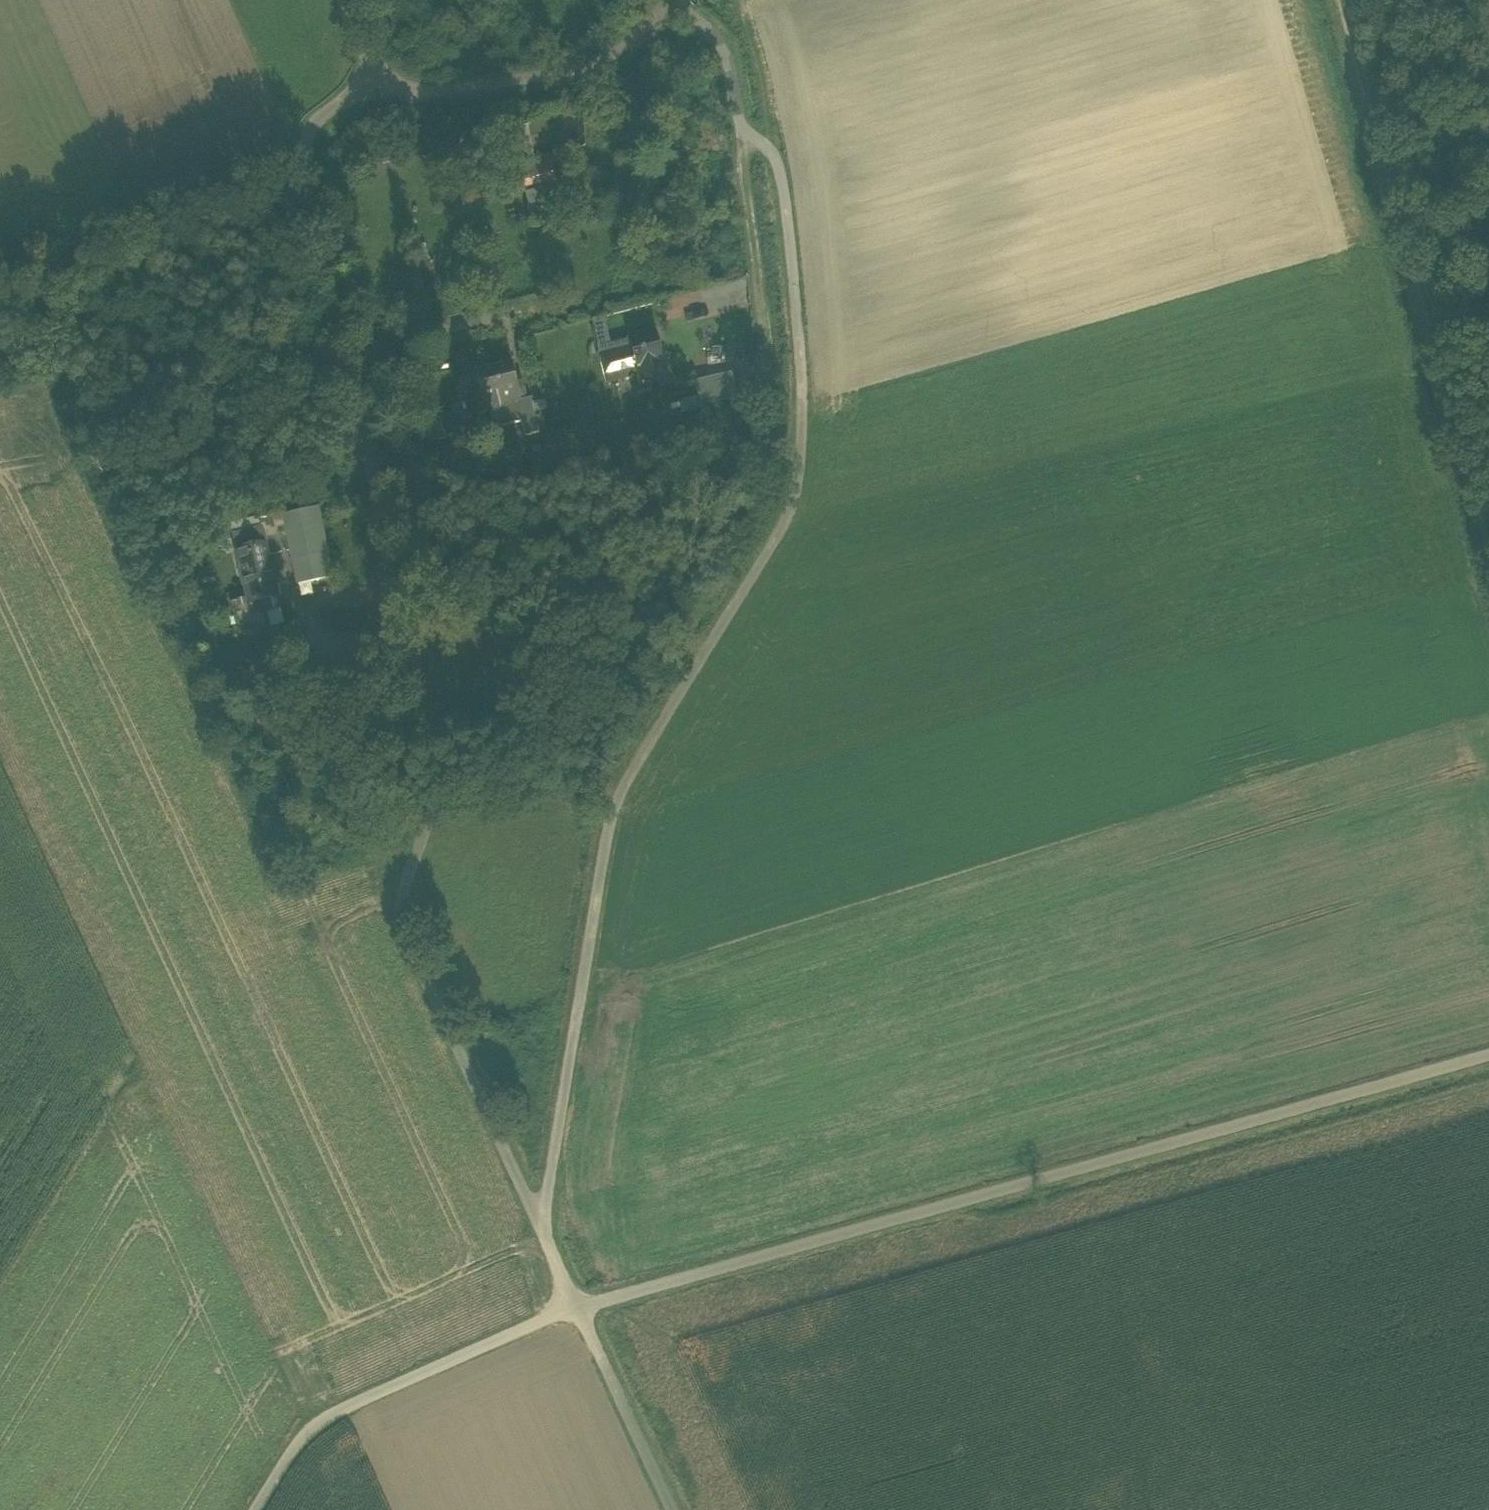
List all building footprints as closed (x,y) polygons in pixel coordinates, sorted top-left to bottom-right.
[(534,153),(527,125),(519,127),(525,155),(534,153)] [(516,192),(555,182),(551,168),(549,157),(510,168),(516,192)] [(565,165),(551,168),(555,182),(569,178),(565,165)] [(553,186),(525,194),(529,207),(557,199),(553,186)] [(630,345),(628,338),(610,343),(603,317),(591,320),(599,353),(630,345)] [(630,345),(636,369),(662,362),(654,332),(628,338),(630,345)] [(599,353),(606,382),(638,374),(636,369),(630,345),(599,353)] [(707,349),(708,359),(720,358),(719,348),(707,349)] [(666,379),(662,362),(636,369),(638,374),(641,385),(666,379)] [(480,414),(489,412),(499,409),(499,408),(518,403),(519,403),(519,402),(510,365),(476,373),(482,398),(476,400),(480,414)] [(699,396),(701,405),(736,397),(731,374),(696,382),(699,396)] [(701,405),(699,396),(678,401),(681,414),(702,409),(701,405)] [(519,403),(518,403),(523,421),(521,422),(524,437),(539,433),(530,399),(519,402),(519,403)] [(493,429),(521,422),(523,421),(518,403),(499,408),(499,409),(489,412),(493,429)] [(440,419),(415,423),(418,443),(445,439),(444,431),(442,431),(440,419)] [(283,514),(299,585),(332,578),(317,507),(283,514)] [(233,535),(261,528),(258,518),(230,524),(233,535)] [(233,535),(237,549),(265,542),(261,528),(233,535)] [(231,602),(239,634),(269,627),(265,612),(280,608),(265,542),(237,549),(236,549),(247,598),(231,602)] [(284,623),(280,608),(265,612),(269,627),(284,623)]
